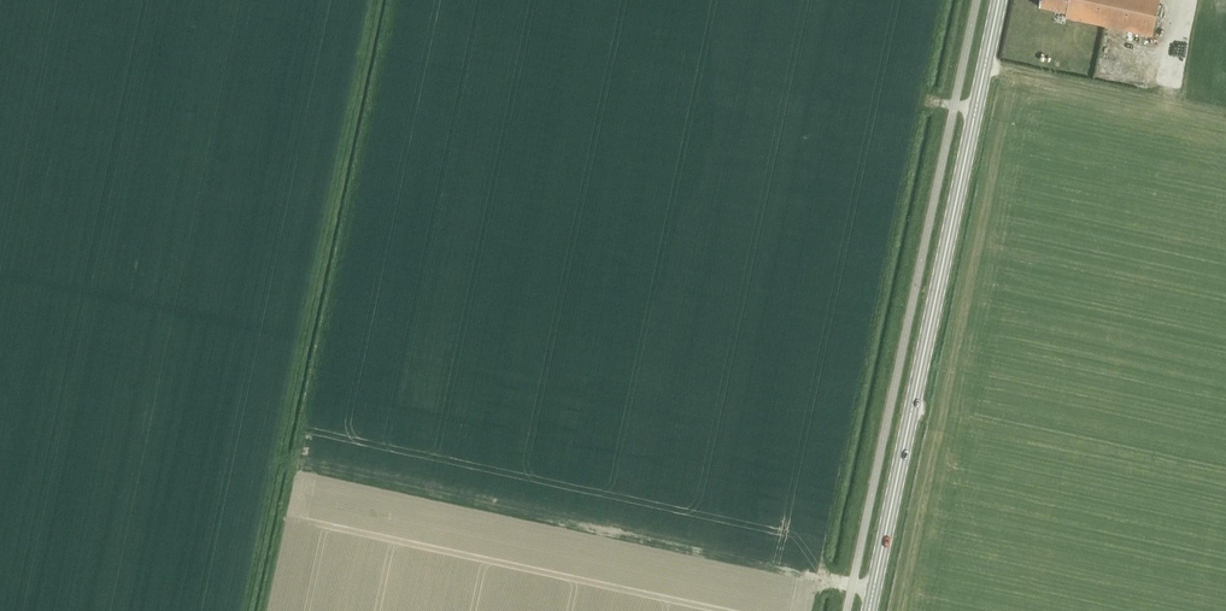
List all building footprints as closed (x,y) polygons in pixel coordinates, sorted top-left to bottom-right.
[(1066,17),(1153,36),(1154,34),(1161,0),(1042,0),(1040,7),(1067,13),(1066,17)]
